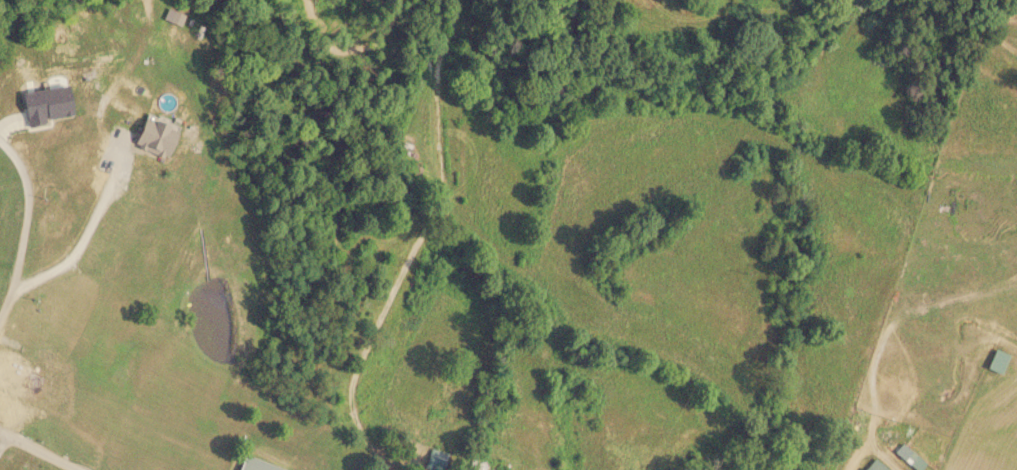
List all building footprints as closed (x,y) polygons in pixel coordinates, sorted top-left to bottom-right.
[(911,464),(916,459),(901,445),(896,451),(911,464)] [(242,457),(238,469),(282,469),(242,457)] [(874,457),(862,469),(887,469),(874,457)] [(484,460),(468,460),(468,469),(484,469),(484,460)]
